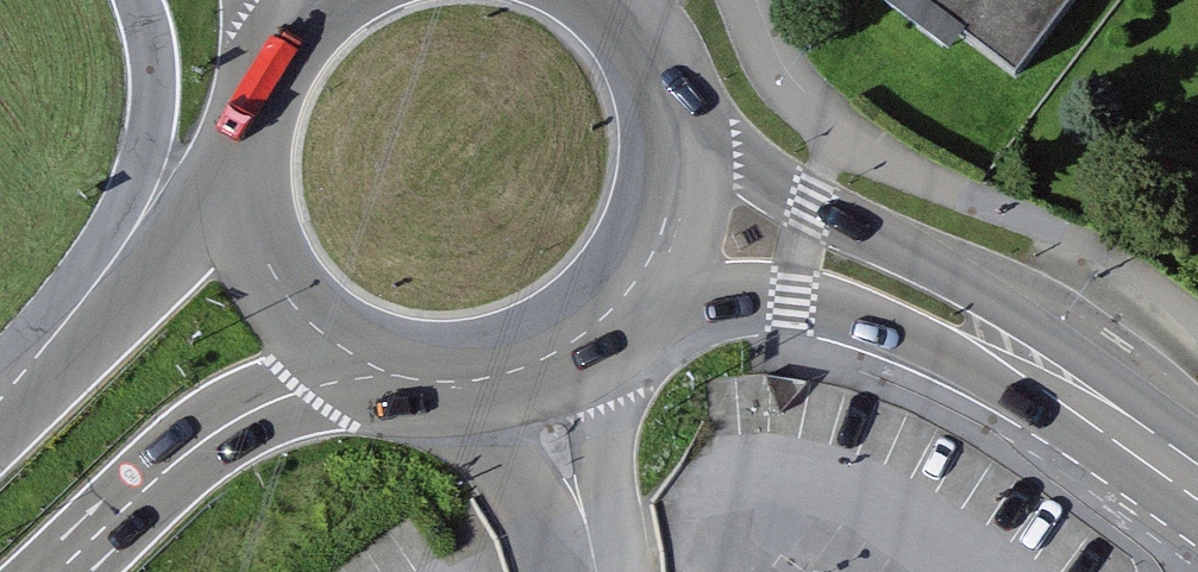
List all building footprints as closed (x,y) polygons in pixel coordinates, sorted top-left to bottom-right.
[(1029,74),(1084,0),(930,0),(1029,74)]
